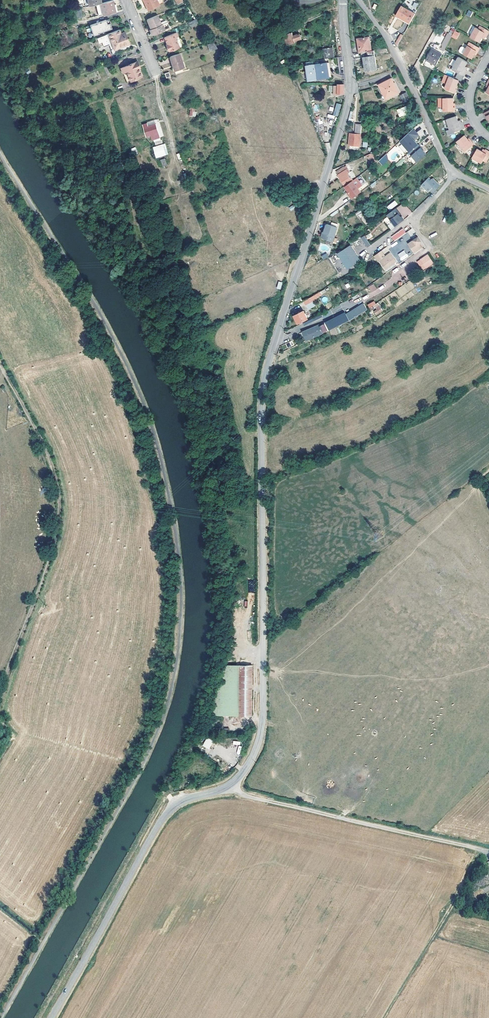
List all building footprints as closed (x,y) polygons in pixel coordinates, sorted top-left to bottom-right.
[(102,3),(100,3),(103,15),(116,11),(114,4),(113,0),(102,3)] [(148,9),(159,4),(157,0),(144,0),(148,9)] [(409,25),(414,15),(403,9),(398,18),(409,25)] [(151,29),(153,35),(165,31),(163,25),(161,25),(157,15),(151,18),(147,20),(151,29)] [(109,19),(90,25),(94,35),(100,33),(99,33),(112,28),(109,19)] [(480,26),(479,29),(476,28),(470,37),(479,42),(482,38),(483,36),(485,37),(486,37),(488,32),(488,31),(480,26)] [(119,30),(108,34),(114,50),(129,44),(126,36),(124,37),(122,33),(120,34),(119,30)] [(177,36),(176,32),(164,37),(170,51),(179,47),(175,37),(177,36)] [(292,32),(284,35),(288,46),(296,43),(295,42),(301,39),(299,33),(293,36),(292,32)] [(114,50),(108,34),(105,35),(113,54),(130,47),(129,44),(114,50)] [(397,45),(403,35),(401,34),(395,43),(397,45)] [(358,44),(360,52),(372,50),(370,37),(359,38),(360,43),(358,44)] [(212,42),(206,44),(208,51),(216,48),(212,42)] [(478,52),(480,48),(470,43),(466,49),(463,54),(472,59),(475,55),(476,51),(478,52)] [(333,47),(322,48),(323,59),(334,58),(333,47)] [(436,65),(442,54),(432,49),(426,59),(436,65)] [(377,69),(374,50),(372,50),(360,52),(360,57),(364,57),(366,71),(377,69)] [(185,67),(180,53),(170,56),(175,71),(185,67)] [(468,62),(459,57),(452,70),(464,76),(467,70),(466,70),(464,69),(465,66),(468,62)] [(121,69),(123,73),(127,71),(131,81),(142,76),(139,68),(136,62),(121,69)] [(316,77),(327,76),(325,63),(306,65),(309,81),(317,80),(316,77)] [(127,71),(123,73),(127,83),(131,81),(127,71)] [(459,80),(445,75),(442,83),(447,85),(445,89),(456,93),(457,89),(456,89),(457,85),(459,80)] [(398,92),(392,79),(379,85),(386,99),(398,92)] [(338,92),(338,93),(345,94),(345,90),(345,84),(338,84),(338,85),(334,85),(334,92),(338,92)] [(410,100),(406,93),(401,95),(404,102),(410,100)] [(454,103),(454,98),(439,98),(439,108),(444,108),(444,111),(455,111),(455,107),(454,107),(454,103)] [(338,117),(342,104),(337,103),(333,115),(338,117)] [(409,105),(398,110),(401,117),(412,113),(409,105)] [(458,121),(456,116),(447,119),(450,130),(447,131),(448,136),(455,133),(455,132),(464,129),(462,122),(461,122),(459,123),(458,121)] [(156,123),(148,126),(151,136),(160,133),(156,123)] [(359,143),(361,125),(356,124),(356,130),(355,132),(350,132),(349,142),(359,143)] [(407,133),(400,140),(410,151),(418,144),(413,139),(418,135),(412,128),(407,133)] [(463,156),(471,150),(468,146),(467,144),(469,142),(470,142),(465,136),(457,142),(459,145),(456,147),(463,156)] [(152,147),(156,158),(168,154),(165,143),(152,147)] [(410,151),(409,152),(418,162),(426,154),(418,144),(410,151)] [(477,149),(472,158),(482,163),(484,160),(487,162),(488,158),(488,152),(486,150),(485,150),(484,153),(482,151),(477,149)] [(339,175),(347,170),(347,169),(346,170),(344,166),(336,171),(339,175)] [(339,175),(345,186),(353,180),(348,173),(349,173),(347,170),(339,175)] [(350,195),(352,198),(362,191),(359,188),(363,185),(357,177),(345,186),(349,191),(351,194),(350,195)] [(429,177),(422,184),(429,191),(431,189),(433,192),(440,185),(435,179),(433,181),(429,177)] [(395,199),(387,206),(390,209),(397,203),(395,199)] [(397,207),(388,214),(396,226),(404,219),(402,215),(401,216),(398,212),(399,211),(397,207)] [(391,230),(394,227),(387,217),(383,219),(391,230)] [(329,226),(325,225),(324,230),(323,233),(321,234),(320,237),(321,239),(332,242),(336,228),(335,228),(329,226)] [(392,237),(395,241),(406,233),(403,229),(392,237)] [(419,235),(414,239),(417,244),(412,248),(415,252),(425,245),(419,235)] [(368,239),(365,236),(362,238),(368,247),(372,245),(368,239)] [(351,245),(337,253),(347,269),(361,261),(351,245)] [(405,250),(398,254),(402,261),(408,257),(405,250)] [(382,251),(375,256),(379,261),(380,261),(385,268),(388,267),(386,264),(395,258),(391,253),(386,256),(382,251)] [(426,267),(433,263),(427,254),(421,259),(426,267)] [(395,258),(386,264),(388,267),(397,261),(395,258)] [(426,267),(421,259),(417,261),(423,269),(426,267)] [(410,280),(395,291),(400,298),(415,287),(410,280)] [(311,297),(313,300),(321,295),(319,291),(311,297)] [(366,301),(369,308),(376,303),(372,298),(366,301)] [(383,310),(380,306),(376,308),(377,309),(374,311),(376,314),(383,310)] [(309,320),(304,311),(295,315),(299,323),(303,321),(304,323),(309,320)] [(325,323),(326,324),(329,331),(350,321),(346,313),(325,323)] [(309,320),(304,323),(305,325),(322,317),(321,315),(309,320)] [(320,326),(323,333),(329,331),(326,324),(320,326)] [(312,331),(307,333),(310,339),(323,333),(320,326),(320,325),(311,329),(312,331)] [(311,329),(304,332),(307,341),(310,339),(307,333),(312,331),(311,329)] [(252,653),(230,653),(225,653),(214,716),(253,716),(252,653)] [(202,746),(209,749),(213,741),(207,737),(202,746)]
